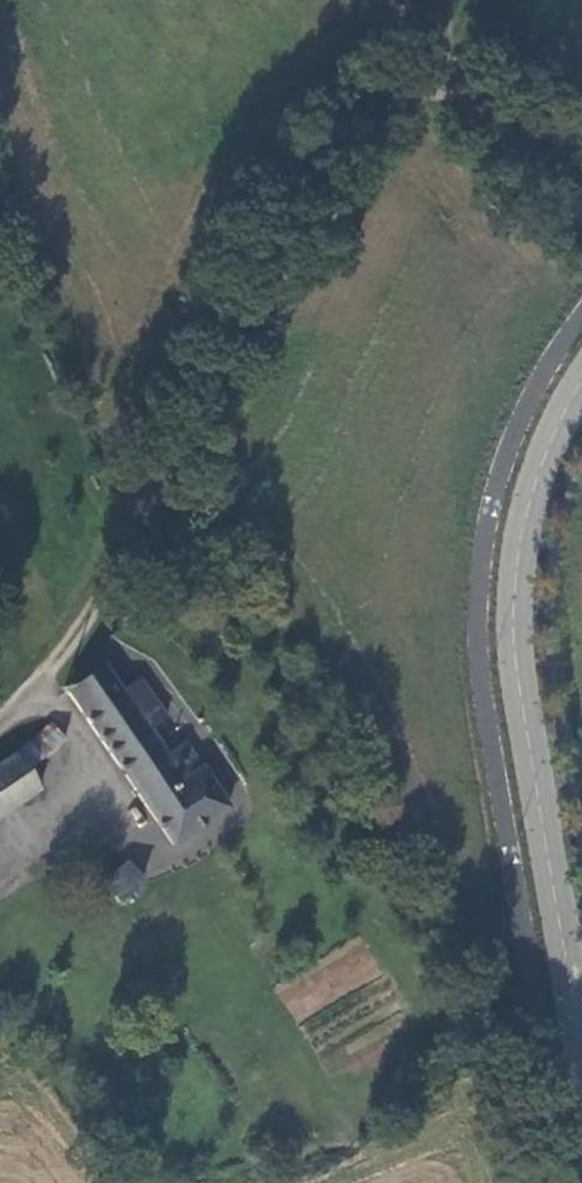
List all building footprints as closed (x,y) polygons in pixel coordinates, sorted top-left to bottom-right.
[(112,695),(95,672),(61,696),(168,845),(219,809),(176,747),(157,761),(139,737),(160,723),(130,682),(112,695)] [(45,793),(36,780),(31,784),(24,775),(62,744),(48,728),(46,732),(20,754),(0,769),(0,825),(45,793)] [(115,904),(138,885),(125,867),(101,886),(115,904)]
